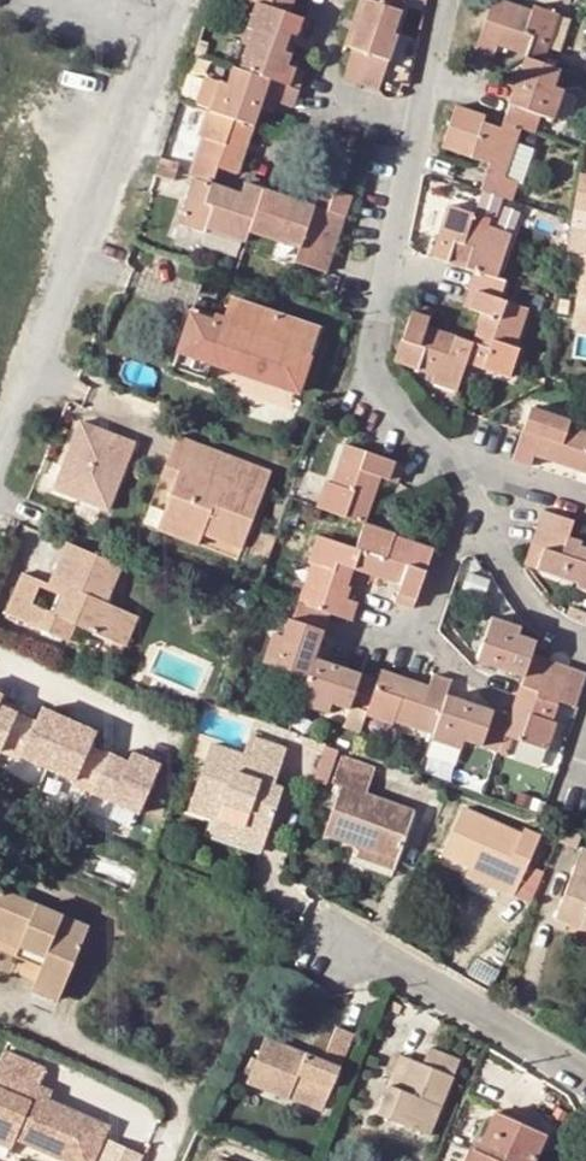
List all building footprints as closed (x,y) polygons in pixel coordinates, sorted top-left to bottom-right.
[(286,65),(302,18),(288,14),(293,0),(250,0),(256,2),(247,29),(251,30),(239,71),(231,68),(226,85),(216,82),(206,110),(196,136),(200,138),(188,176),(194,178),(178,224),(205,234),(206,230),(244,242),(247,233),(276,243),(276,240),(299,248),(294,262),(326,273),(351,197),(323,186),(316,206),(263,189),(245,183),(241,194),(212,184),(217,168),(237,175),(253,126),(259,109),(262,99),(275,103),(291,108),(297,89),(303,70),(295,67),(286,65)] [(377,4),(365,0),(359,0),(355,10),(362,13),(356,30),(349,28),(343,45),(353,49),(343,79),(377,91),(398,34),(394,33),(406,0),(379,0),(377,4)] [(532,10),(503,0),(492,0),(473,51),(492,57),(496,48),(526,58),(503,122),(500,129),(484,123),(486,115),(457,105),(441,148),(488,165),(479,189),(511,201),(517,182),(504,176),(517,140),(521,129),(534,133),(540,116),(552,120),(563,89),(555,86),(561,70),(542,63),(559,15),(534,6),(532,10)] [(198,38),(194,50),(205,54),(208,42),(198,38)] [(216,82),(206,79),(196,106),(206,110),(216,82)] [(275,103),(262,99),(259,109),(272,113),(275,103)] [(517,140),(504,176),(517,182),(522,184),(536,147),(517,140)] [(152,175),(172,181),(174,172),(177,163),(158,157),(155,166),(152,175)] [(579,177),(573,210),(585,212),(585,178),(579,177)] [(469,223),(473,214),(448,205),(430,256),(473,271),(467,288),(461,306),(478,312),(474,325),(476,326),(472,341),(426,327),(433,308),(416,302),(394,362),(432,377),(431,382),(456,391),(466,362),(467,362),(509,377),(518,349),(513,348),(528,308),(499,297),(505,281),(495,277),(510,233),(486,225),(485,229),(469,223)] [(473,214),(469,223),(485,229),(486,225),(490,214),(475,209),(473,214)] [(569,229),(565,253),(584,256),(571,329),(585,332),(585,232),(569,229)] [(231,304),(222,329),(209,366),(236,375),(238,369),(297,388),(317,332),(231,304)] [(222,329),(203,322),(185,375),(203,382),(209,366),(222,329)] [(297,388),(238,369),(236,375),(294,395),(297,388)] [(569,418),(568,422),(529,409),(520,434),(509,461),(528,467),(532,457),(577,472),(585,475),(585,424),(569,418)] [(133,453),(79,433),(54,501),(109,521),(133,453)] [(167,517),(164,526),(206,540),(242,553),(263,493),(237,485),(242,468),(176,444),(169,463),(195,472),(192,482),(181,478),(177,490),(167,517)] [(323,483),(313,508),(362,525),(370,505),(379,478),(396,484),(402,467),(344,446),(342,446),(328,485),(323,483)] [(161,484),(177,490),(181,478),(192,482),(195,472),(169,463),(161,484)] [(268,477),(242,468),(237,485),(263,493),(268,477)] [(152,511),(145,531),(160,536),(164,526),(167,517),(152,511)] [(565,537),(570,523),(540,512),(528,546),(541,550),(533,571),(575,586),(573,590),(585,594),(585,545),(565,537)] [(518,628),(489,618),(474,662),(519,678),(507,717),(443,697),(447,682),(431,677),(427,686),(379,670),(375,680),(312,659),(328,614),(348,621),(355,603),(345,599),(349,587),(346,586),(351,570),(399,585),(392,604),(409,610),(430,551),(362,525),(354,549),(314,536),(305,564),(307,565),(294,603),(288,621),(284,619),(277,638),(269,635),(260,662),(304,678),(296,703),(326,713),(329,705),(347,711),(363,716),(389,725),(391,723),(430,736),(428,741),(456,751),(460,742),(494,754),(500,736),(545,752),(554,724),(549,723),(557,703),(572,708),(584,674),(565,667),(547,661),(528,654),(532,641),(515,635),(518,628)] [(206,540),(164,526),(160,536),(202,551),(206,540)] [(533,571),(541,550),(528,546),(521,567),(533,571)] [(93,643),(117,651),(129,617),(106,609),(119,572),(65,553),(49,597),(65,603),(57,625),(34,617),(43,593),(24,587),(8,630),(71,654),(79,632),(95,638),(93,643)] [(585,630),(585,617),(570,610),(565,622),(585,630)] [(141,622),(129,617),(117,651),(129,656),(141,622)] [(19,761),(21,757),(75,780),(74,783),(141,811),(160,763),(131,752),(127,762),(90,747),(96,732),(39,709),(33,724),(0,710),(0,753),(19,761)] [(356,737),(363,716),(347,711),(340,732),(356,737)] [(242,756),(209,745),(192,796),(219,805),(215,820),(263,835),(279,788),(271,785),(282,750),(248,738),(242,756)] [(323,745),(309,783),(324,788),(337,750),(323,745)] [(331,783),(340,788),(322,836),(356,848),(394,862),(412,811),(363,794),(369,779),(336,768),(331,783)] [(213,822),(215,820),(219,805),(192,796),(186,813),(213,822)] [(23,816),(0,806),(0,835),(12,841),(23,816)] [(521,838),(459,809),(438,856),(467,869),(498,883),(495,891),(509,898),(537,839),(524,833),(521,838)] [(263,835),(215,820),(213,822),(209,836),(258,852),(263,835)] [(391,872),(394,862),(356,848),(353,858),(391,872)] [(580,848),(552,920),(577,930),(585,933),(585,851),(580,848)] [(36,853),(55,862),(56,858),(37,849),(36,853)] [(36,853),(32,861),(51,869),(55,862),(36,853)] [(495,891),(498,883),(467,869),(463,877),(495,891)] [(0,891),(0,924),(17,931),(12,944),(39,956),(24,987),(52,999),(83,926),(0,891)] [(12,944),(17,931),(0,924),(0,939),(12,944)] [(577,930),(573,941),(585,946),(585,933),(577,930)] [(320,1061),(262,1038),(244,1082),(285,1099),(294,1077),(327,1090),(350,1034),(334,1027),(320,1061)] [(372,1114),(426,1136),(457,1061),(427,1048),(420,1065),(412,1062),(399,1092),(385,1085),(372,1114)] [(42,1099),(28,1093),(32,1085),(39,1067),(0,1051),(0,1124),(12,1129),(9,1136),(66,1160),(86,1160),(102,1125),(42,1099)] [(385,1085),(399,1092),(412,1062),(397,1056),(385,1085)] [(327,1090),(294,1077),(285,1099),(318,1112),(327,1090)] [(32,1085),(28,1093),(42,1099),(46,1090),(32,1085)] [(464,1160),(530,1160),(541,1136),(492,1113),(475,1152),(469,1150),(464,1160)] [(9,1136),(12,1129),(0,1124),(0,1144),(4,1146),(9,1136)]
